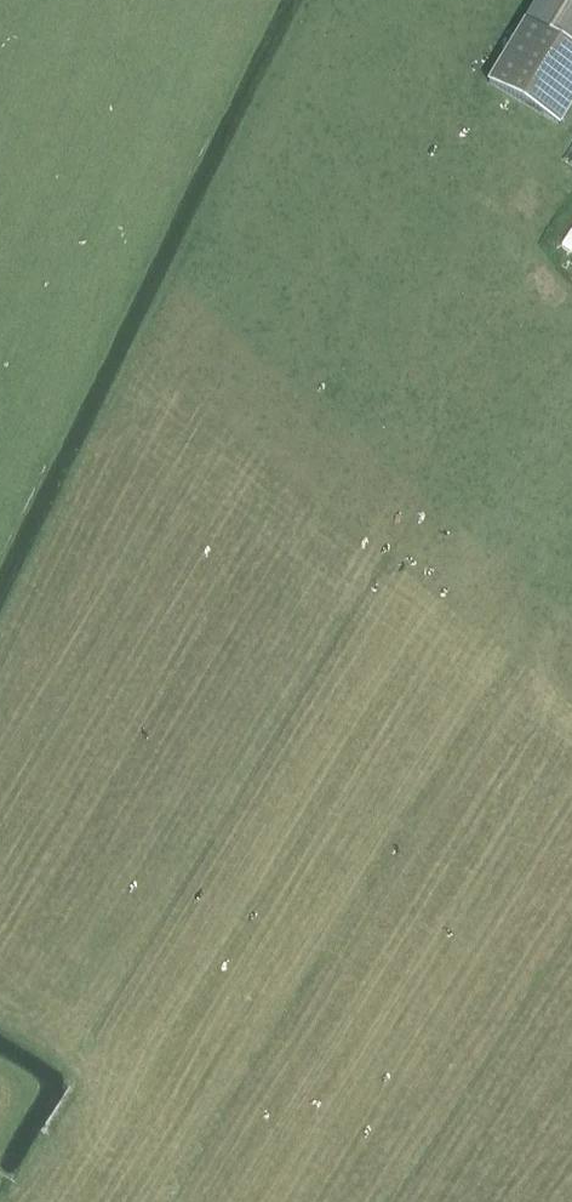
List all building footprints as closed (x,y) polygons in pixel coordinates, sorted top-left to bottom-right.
[(571,47),(571,0),(537,0),(525,20),(571,47)] [(525,20),(488,84),(561,126),(571,108),(571,47),(525,20)]
